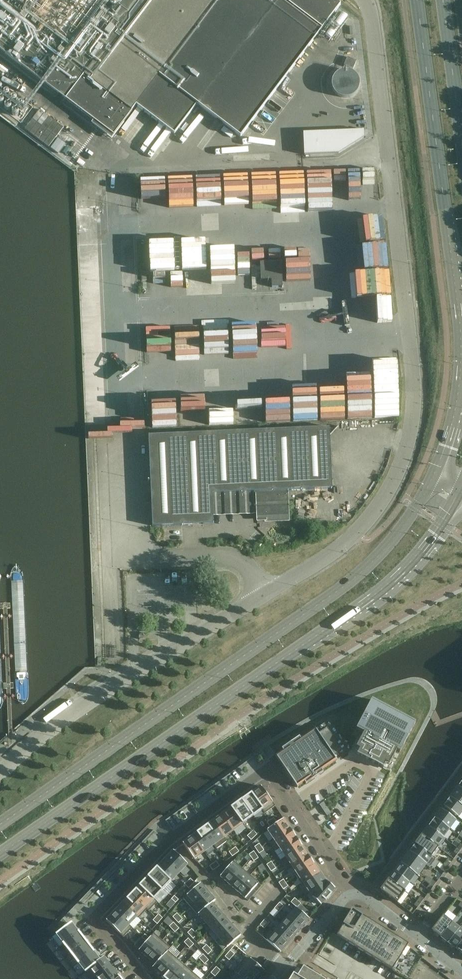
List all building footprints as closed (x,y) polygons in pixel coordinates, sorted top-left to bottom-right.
[(94,121),(91,124),(112,139),(136,105),(174,134),(197,104),(240,137),(341,5),(334,0),(0,0),(0,50),(94,121)] [(51,148),(59,154),(66,144),(58,138),(51,148)] [(290,167),(264,168),(266,199),(288,198),(289,206),(318,205),(318,199),(328,198),(326,166),(290,168),(290,167)] [(382,212),(360,215),(364,239),(368,239),(368,241),(386,238),(382,212)] [(219,248),(219,237),(194,237),(194,247),(219,248)] [(236,239),(235,256),(248,256),(248,240),(236,239)] [(302,249),(302,263),(325,264),(326,250),(302,249)] [(199,250),(198,264),(220,264),(220,250),(199,250)] [(283,288),(282,269),(282,264),(260,265),(261,279),(272,279),(272,288),(282,287),(282,288),(283,288)] [(372,308),(402,308),(402,291),(390,291),(390,287),(396,287),(396,266),(365,267),(366,291),(372,291),(372,293),(363,293),(364,305),(359,305),(360,312),(372,312),(372,308)] [(218,273),(218,284),(231,284),(231,273),(218,273)] [(297,322),(271,324),(272,340),(295,339),(295,351),(319,349),(319,342),(324,342),(323,313),(296,315),(297,322)] [(269,344),(269,318),(241,319),(241,315),(188,317),(189,328),(161,328),(162,344),(157,344),(157,352),(185,351),(185,352),(244,350),(243,344),(269,344)] [(274,391),(250,391),(250,418),(275,418),(274,391)] [(247,403),(196,404),(196,420),(247,420),(247,403)] [(329,427),(148,435),(153,526),(213,524),(213,517),(213,515),(257,513),(257,520),(265,520),(265,523),(289,522),(288,491),(332,489),(329,427)] [(364,734),(353,753),(387,770),(397,751),(400,753),(415,723),(372,700),(356,730),(364,734)] [(276,755),(276,756),(286,771),(293,782),(297,788),(298,787),(304,782),(306,784),(315,778),(314,776),(318,773),(319,775),(320,775),(323,772),(322,770),(336,761),(337,761),(334,756),(342,750),(327,728),(318,733),(315,729),(301,739),(299,737),(282,749),(283,751),(276,756),(276,755)] [(275,806),(261,786),(251,794),(262,810),(265,814),(275,806)] [(450,797),(461,806),(461,790),(458,787),(450,797)] [(241,801),(253,817),(262,810),(251,794),(241,801)] [(450,797),(443,806),(458,817),(461,812),(461,806),(450,797)] [(232,808),(243,824),(253,817),(241,801),(232,808)] [(222,815),(233,831),(243,824),(232,808),(222,815)] [(441,809),(435,818),(449,829),(456,820),(441,809)] [(224,838),(224,837),(233,831),(222,815),(212,822),(224,838)] [(449,829),(435,818),(428,827),(443,837),(449,829)] [(267,830),(274,839),(290,828),(284,819),(267,830)] [(213,845),(216,849),(227,841),(224,837),(224,838),(212,822),(202,829),(214,845),(213,845)] [(428,827),(422,835),(438,848),(445,839),(443,837),(428,827)] [(274,839),(280,848),(296,837),(290,828),(274,839)] [(193,836),(204,852),(213,845),(214,845),(202,829),(193,836)] [(422,835),(415,844),(432,856),(438,848),(422,835)] [(193,836),(183,843),(194,859),(204,852),(193,836)] [(296,837),(280,848),(286,857),(302,846),(296,837)] [(415,844),(409,852),(426,864),(430,867),(436,859),(432,856),(415,844)] [(302,846),(286,857),(292,866),(308,855),(307,853),(302,846)] [(179,873),(188,864),(174,851),(165,860),(179,873)] [(409,852),(401,863),(415,874),(417,876),(426,864),(409,852)] [(308,855),(292,866),(297,874),(298,875),(314,864),(308,855)] [(171,882),(179,873),(165,860),(157,868),(171,882)] [(242,868),(234,861),(220,877),(229,884),(242,868)] [(401,863),(394,872),(409,883),(415,874),(401,863)] [(314,864),(298,875),(297,874),(295,876),(301,885),(302,885),(320,873),(314,864)] [(162,891),(171,882),(157,868),(148,877),(162,891)] [(250,875),(242,868),(229,884),(237,891),(250,875)] [(394,872),(389,879),(403,890),(409,883),(394,872)] [(306,896),(310,893),(326,882),(326,881),(320,873),(302,885),(301,885),(300,886),(306,896)] [(237,891),(245,898),(259,883),(250,875),(237,891)] [(154,899),(162,891),(148,877),(140,886),(154,900),(154,899)] [(403,890),(389,879),(380,890),(397,903),(405,892),(403,890)] [(326,881),(326,882),(310,893),(312,897),(321,905),(325,900),(326,901),(331,894),(335,889),(326,881)] [(183,898),(191,907),(208,892),(201,883),(183,898)] [(148,910),(147,910),(149,912),(158,902),(154,899),(154,900),(140,886),(132,894),(148,910)] [(191,907),(197,915),(198,915),(212,902),(213,903),(216,900),(208,892),(191,907)] [(137,916),(137,917),(139,919),(147,910),(148,910),(132,894),(123,903),(137,916)] [(205,923),(219,911),(213,903),(212,902),(198,915),(197,915),(196,916),(204,925),(206,923),(205,923)] [(129,925),(137,917),(137,916),(123,903),(115,912),(129,925)] [(296,907),(288,916),(302,928),(309,919),(296,907)] [(337,935),(392,970),(393,970),(400,959),(401,956),(409,944),(352,909),(343,924),(337,935)] [(206,923),(212,931),(226,919),(219,911),(205,923),(206,923)] [(133,928),(129,925),(115,912),(106,920),(124,937),(133,928)] [(288,916),(281,924),(295,936),(302,928),(288,916)] [(432,930),(441,937),(452,923),(443,916),(432,930)] [(212,931),(219,939),(234,927),(226,919),(212,931)] [(441,937),(448,943),(460,928),(459,928),(452,923),(441,937)] [(71,924),(57,935),(64,944),(63,944),(64,945),(79,933),(79,932),(78,932),(71,924)] [(281,924),(274,931),(274,932),(288,944),(295,936),(281,924)] [(456,949),(461,941),(461,927),(461,926),(459,928),(460,928),(448,943),(456,949)] [(215,942),(223,951),(241,935),(234,927),(219,939),(215,942)] [(280,952),(288,944),(274,932),(274,931),(271,928),(263,937),(280,952)] [(79,933),(64,945),(71,954),(86,942),(79,933)] [(139,951),(147,958),(162,940),(154,933),(139,951)] [(147,958),(155,965),(168,951),(171,948),(162,940),(147,958)] [(86,942),(71,954),(78,963),(93,951),(86,942)] [(93,951),(78,963),(79,963),(85,972),(90,969),(90,968),(104,957),(104,956),(100,960),(93,952),(94,952),(93,951)] [(152,968),(161,975),(176,958),(168,951),(155,965),(152,968)] [(257,978),(264,971),(247,955),(239,964),(257,978)] [(104,957),(90,968),(90,969),(97,977),(111,966),(104,957)] [(165,978),(172,978),(184,965),(176,958),(161,975),(165,978)] [(239,964),(232,972),(240,978),(257,978),(239,964)] [(193,972),(184,965),(172,978),(186,978),(193,972)] [(96,978),(97,978),(113,978),(118,975),(111,966),(97,977),(96,978)] [(291,978),(320,978),(303,968),(296,978),(293,976),(291,978)]
